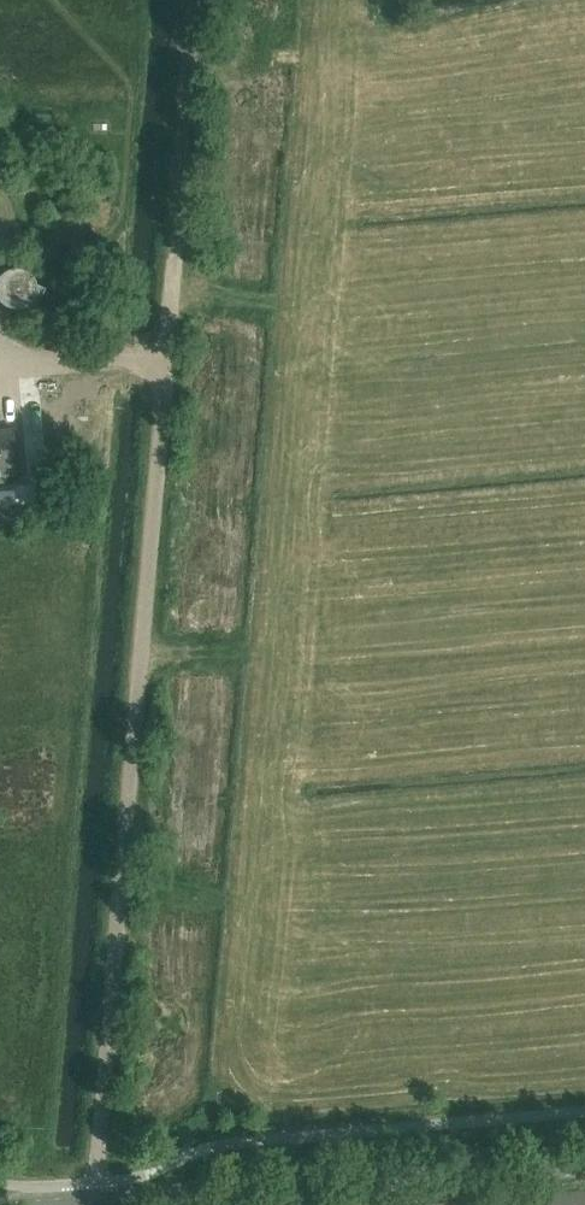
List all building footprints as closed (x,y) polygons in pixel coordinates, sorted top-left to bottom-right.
[(8,269),(4,271),(2,273),(0,275),(0,302),(1,303),(3,305),(6,307),(10,308),(13,309),(17,310),(20,309),(24,308),(27,307),(30,305),(32,302),(35,299),(36,296),(37,293),(38,289),(37,286),(37,282),(35,279),(33,276),(31,273),(28,271),(25,269),(22,268),(18,267),(14,267),(11,268),(8,269)] [(19,476),(14,429),(0,430),(0,478),(19,476)]
